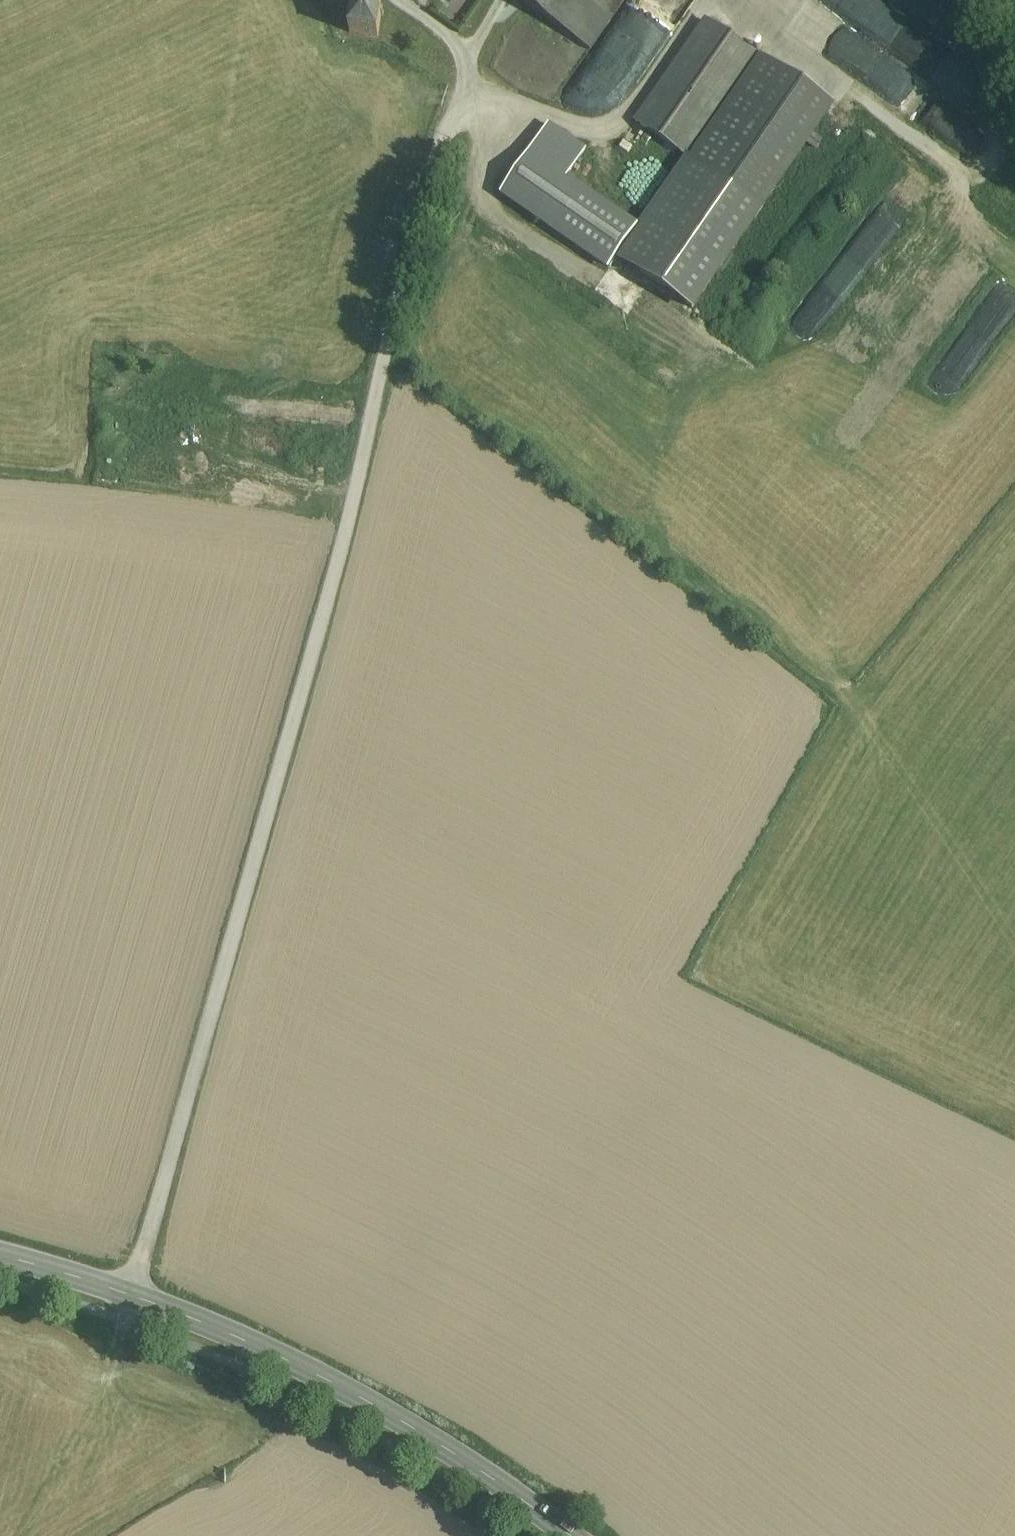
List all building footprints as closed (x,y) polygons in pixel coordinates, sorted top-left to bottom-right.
[(355,0),(352,0),(347,31),(376,35),(381,4),(355,0)] [(552,24),(569,0),(518,0),(552,24)] [(552,24),(567,35),(579,17),(591,0),(569,0),(552,24)] [(579,17),(567,35),(591,51),(626,0),(610,0),(592,26),(579,17)] [(579,17),(592,26),(610,0),(591,0),(579,17)] [(902,3),(941,29),(959,1),(957,0),(904,0),(902,3)] [(689,161),(760,58),(705,20),(634,122),(689,161)] [(849,29),(829,57),(956,147),(968,131),(966,129),(974,118),(849,29)] [(688,162),(764,214),(836,111),(760,58),(689,161),(688,162)] [(588,147),(553,122),(502,195),(612,271),(621,259),(644,225),(569,173),(588,147)] [(764,214),(688,162),(644,225),(621,259),(696,311),(764,214)]
